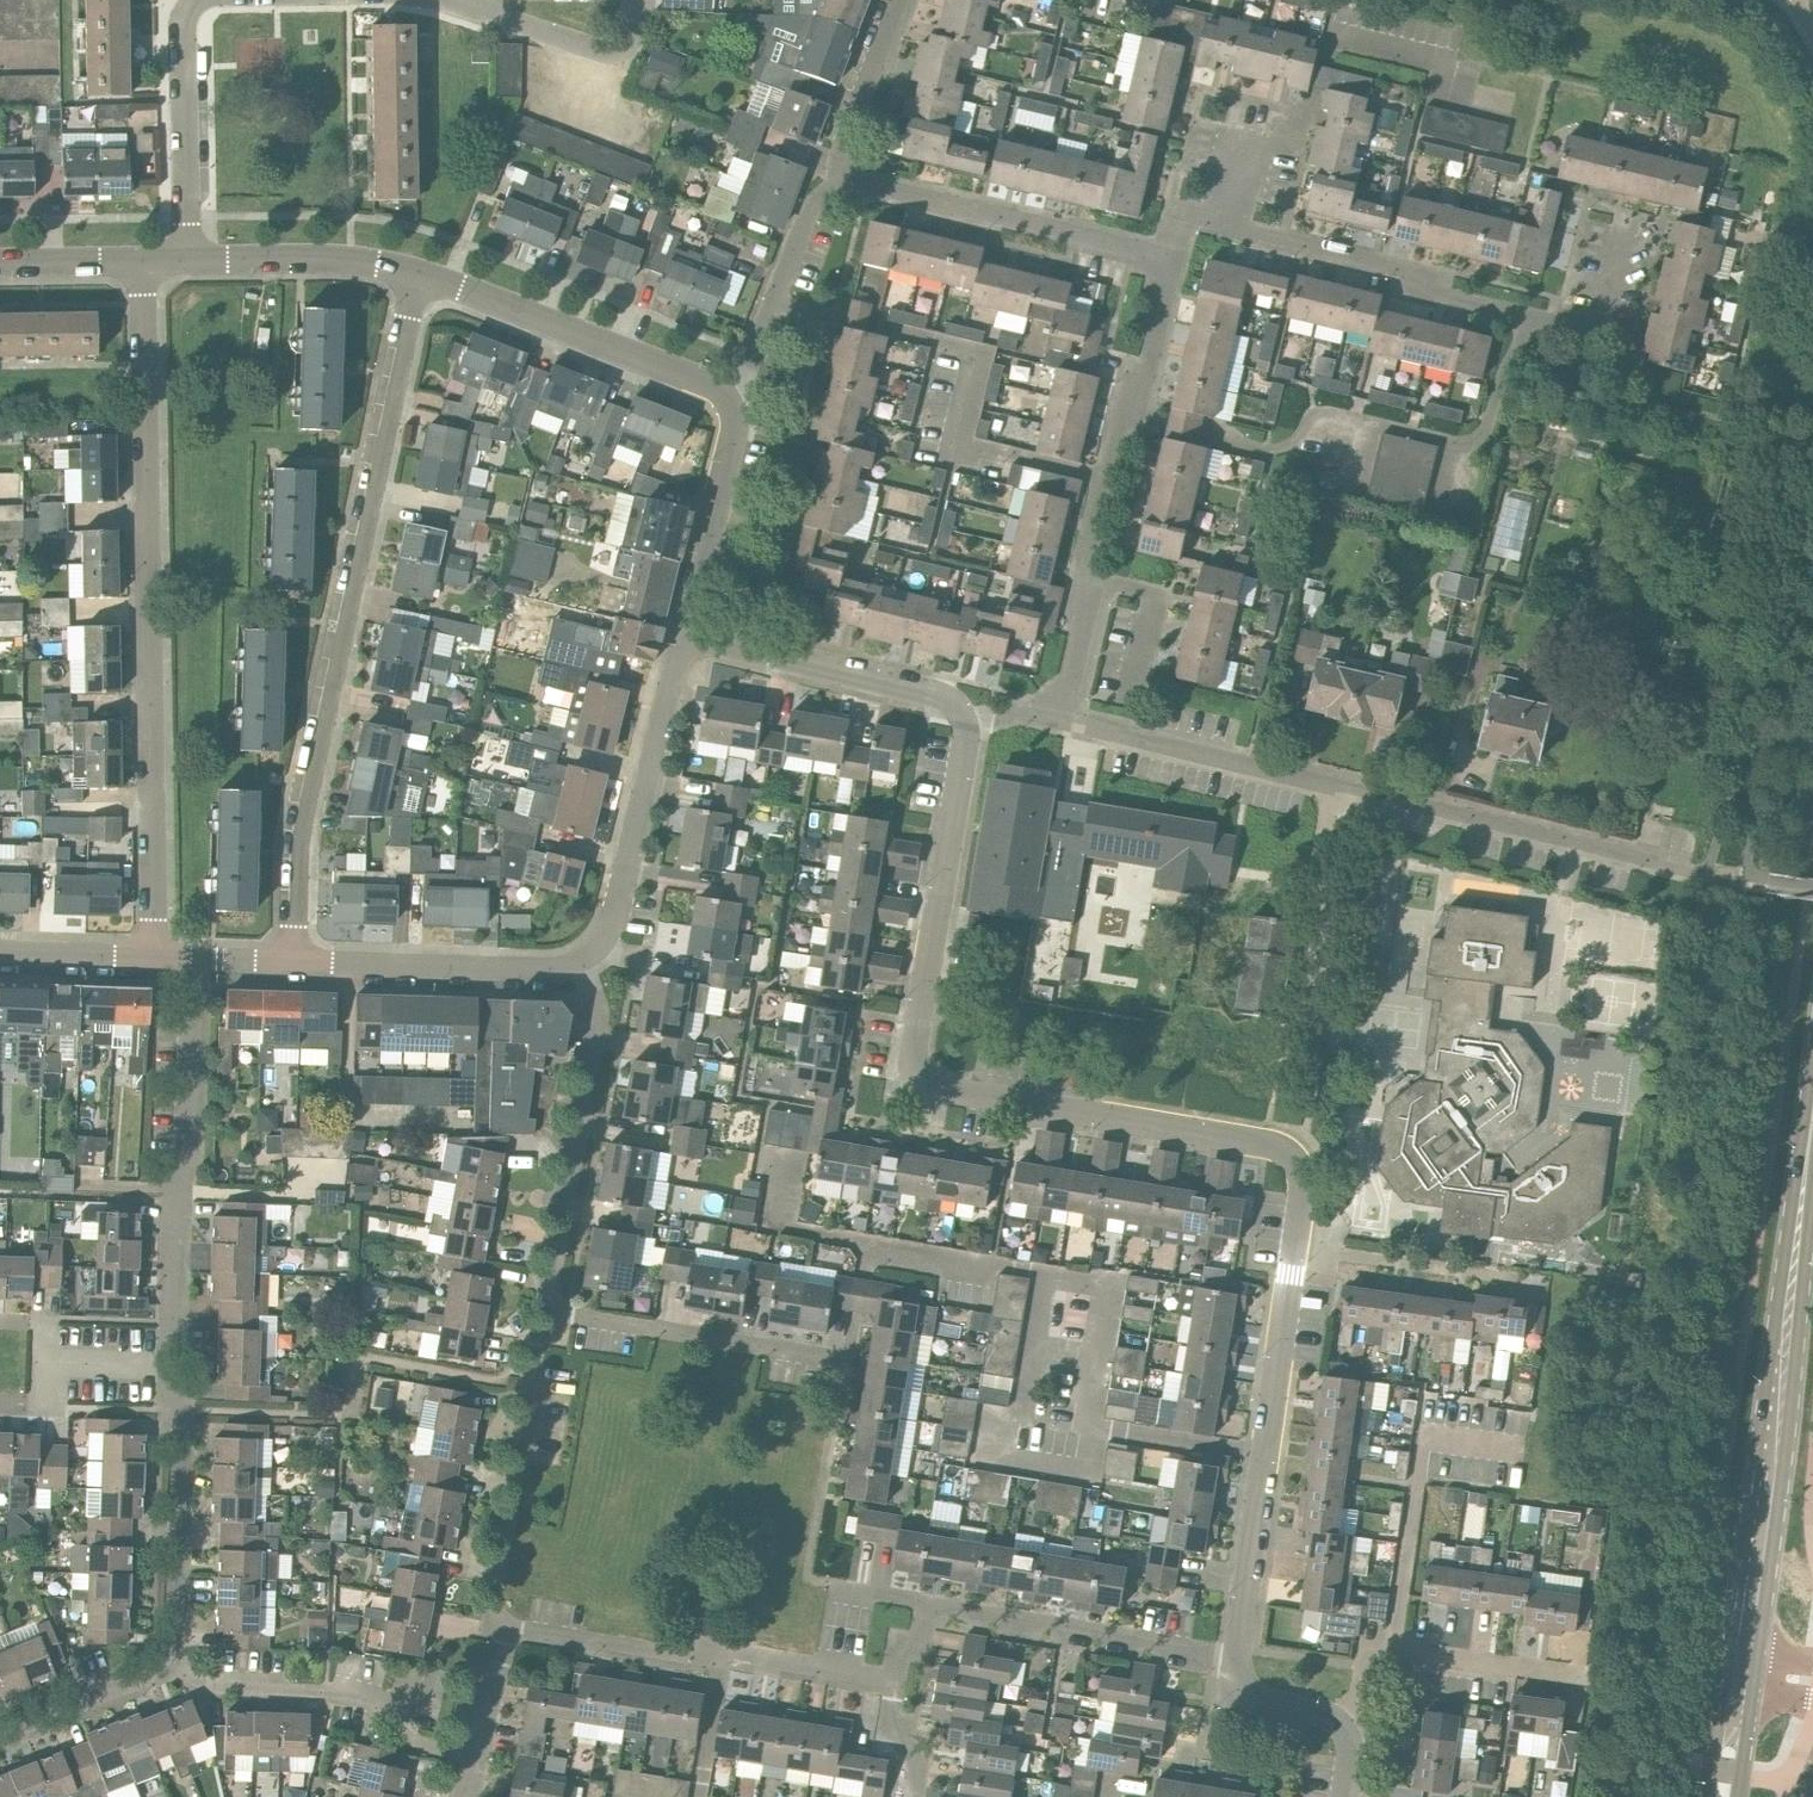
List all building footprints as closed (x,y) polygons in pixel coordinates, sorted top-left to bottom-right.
[(14,11),(14,0),(0,0),(0,11),(14,11)] [(14,11),(29,11),(29,0),(14,0),(14,11)] [(29,11),(44,10),(44,0),(29,0),(29,11)] [(44,10),(59,10),(59,0),(44,0),(44,10)] [(86,98),(128,97),(127,0),(84,0),(86,98)] [(712,0),(662,0),(662,8),(711,11),(712,0)] [(798,1),(798,15),(775,15),(771,15),(778,16),(815,17),(855,32),(867,0),(798,0),(798,1)] [(986,18),(989,6),(998,8),(1000,0),(948,0),(945,9),(986,18)] [(1299,7),(1318,12),(1321,0),(1320,0),(1301,0),(1299,7)] [(1059,26),(1063,7),(1052,5),(1047,23),(1059,26)] [(1227,63),(1237,22),(1222,18),(1220,28),(1206,25),(1205,29),(1191,26),(1168,20),(1170,11),(1154,7),(1146,38),(1186,47),(1200,50),(1196,65),(1216,70),(1219,61),(1227,63)] [(986,18),(945,9),(941,28),(949,30),(947,38),(975,46),(988,49),(992,34),(982,31),(986,18)] [(44,10),(29,11),(30,41),(44,41),(44,10)] [(59,10),(44,10),(44,41),(59,40),(59,10)] [(0,11),(0,41),(15,41),(14,11),(0,11)] [(29,11),(14,11),(15,41),(30,41),(29,11)] [(834,85),(855,32),(815,17),(778,16),(771,15),(758,57),(766,60),(757,81),(783,91),(801,98),(809,76),(834,85)] [(1075,40),(1079,22),(1068,19),(1063,37),(1075,40)] [(1253,78),(1262,38),(1250,35),(1252,25),(1237,22),(1227,63),(1235,65),(1233,74),(1253,78)] [(373,200),(416,200),(413,26),(370,26),(373,200)] [(1283,77),(1293,35),(1278,31),(1275,41),(1262,38),(1253,78),(1272,83),(1274,75),(1283,77)] [(918,63),(958,72),(961,58),(971,61),(975,46),(933,34),(931,44),(923,42),(918,63)] [(1309,92),(1310,87),(1316,65),(1319,52),(1306,49),(1308,39),(1293,35),(1283,77),(1291,79),(1289,87),(1309,92)] [(1179,75),(1186,47),(1146,38),(1144,37),(1138,65),(1179,75)] [(289,66),(288,38),(263,39),(264,67),(289,66)] [(1039,59),(1050,62),(1054,45),(1043,43),(1039,59)] [(495,57),(521,58),(522,44),(496,44),(495,57)] [(689,60),(677,55),(671,68),(683,73),(689,60)] [(495,70),(521,71),(521,58),(495,57),(495,70)] [(1055,73),(1066,75),(1070,60),(1059,57),(1055,73)] [(1045,82),(1050,62),(1039,59),(1034,80),(1045,82)] [(958,72),(918,63),(913,80),(921,83),(919,92),(961,103),(965,86),(955,83),(958,72)] [(1172,103),(1179,75),(1138,65),(1131,93),(1172,103)] [(495,83),(521,84),(521,71),(495,70),(495,83)] [(1323,109),(1332,111),(1373,121),(1375,115),(1365,112),(1373,79),(1333,70),(1328,92),(1323,109)] [(1061,97),(1066,75),(1055,73),(1050,94),(1061,97)] [(45,75),(30,76),(31,107),(46,106),(45,75)] [(60,75),(45,75),(46,106),(61,106),(60,75)] [(15,76),(0,76),(1,108),(16,107),(15,76)] [(30,76),(15,76),(16,107),(31,107),(30,76)] [(494,97),(520,97),(521,84),(495,83),(494,97)] [(826,107),(801,98),(783,91),(776,111),(763,106),(759,117),(736,109),(732,120),(713,113),(710,119),(730,126),(729,127),(760,139),(765,125),(813,143),(826,107)] [(1001,91),(997,109),(1008,112),(1012,94),(1001,91)] [(904,117),(944,127),(948,114),(957,116),(961,103),(919,92),(918,99),(909,97),(904,117)] [(1165,132),(1172,103),(1131,93),(1124,122),(1165,132)] [(1022,97),(1019,109),(1037,113),(1040,102),(1034,100),(1022,97)] [(1633,115),(1635,103),(1617,99),(1614,110),(1633,115)] [(1040,102),(1037,113),(1056,118),(1059,106),(1040,102)] [(1635,103),(1633,115),(1651,119),(1654,108),(1635,103)] [(95,119),(126,118),(126,105),(94,105),(95,119)] [(1441,109),(1427,106),(1420,133),(1434,137),(1441,109)] [(48,166),(47,109),(32,109),(33,138),(33,148),(0,149),(0,163),(1,197),(34,197),(33,166),(48,166)] [(95,195),(95,148),(62,149),(62,138),(61,109),(47,109),(48,166),(62,166),(62,196),(95,195)] [(1008,112),(997,109),(992,128),(1003,131),(1008,112)] [(1455,112),(1441,109),(1434,137),(1448,140),(1455,112)] [(1094,127),(1098,116),(1077,111),(1074,122),(1094,127)] [(1368,145),(1373,121),(1332,111),(1328,128),(1319,126),(1315,146),(1355,155),(1358,143),(1368,145)] [(505,137),(517,142),(527,117),(514,112),(505,137)] [(1469,116),(1455,112),(1448,140),(1462,144),(1469,116)] [(1688,128),(1691,117),(1672,112),(1670,124),(1688,128)] [(1722,117),(1710,114),(1707,128),(1718,131),(1722,117)] [(1111,131),(1114,120),(1098,116),(1094,127),(1111,131)] [(1482,119),(1469,116),(1462,144),(1476,147),(1482,119)] [(530,147),(539,122),(527,117),(517,142),(530,147)] [(1400,132),(1412,135),(1415,121),(1404,118),(1400,132)] [(1496,123),(1482,119),(1476,147),(1490,150),(1496,123)] [(542,151),(551,127),(539,122),(530,147),(542,151)] [(1510,126),(1496,123),(1490,150),(1504,154),(1510,126)] [(950,145),(953,134),(912,124),(904,156),(960,169),(959,175),(984,181),(990,154),(950,145)] [(542,151),(554,156),(564,132),(551,127),(542,151)] [(755,151),(760,139),(729,127),(724,142),(741,148),(738,159),(750,164),(744,181),(756,185),(791,199),(802,170),(767,157),(767,156),(755,151)] [(1131,141),(1133,131),(1122,129),(1120,139),(1131,141)] [(554,156),(567,161),(576,136),(564,132),(554,156)] [(1127,172),(1149,178),(1152,162),(1158,163),(1164,139),(1137,132),(1127,172)] [(1406,158),(1412,135),(1400,132),(1395,155),(1406,158)] [(567,161),(579,166),(588,141),(576,136),(567,161)] [(1588,185),(1598,143),(1569,136),(1559,178),(1561,178),(1588,185)] [(601,146),(588,141),(579,166),(591,170),(601,146)] [(1031,148),(1001,141),(991,183),(1021,190),(1031,148)] [(1442,159),(1445,147),(1428,143),(1425,155),(1442,159)] [(1615,191),(1625,150),(1598,143),(1588,185),(1615,191)] [(604,175),(613,151),(601,146),(591,170),(604,175)] [(1352,168),(1355,155),(1315,146),(1310,165),(1318,167),(1314,184),(1356,194),(1362,170),(1352,168)] [(1445,147),(1442,159),(1462,164),(1465,152),(1445,147)] [(95,148),(95,195),(130,195),(129,148),(95,148)] [(1058,155),(1031,148),(1021,190),(1048,196),(1058,155)] [(1643,198),(1653,156),(1625,150),(1615,191),(1643,198)] [(616,180),(625,155),(613,151),(604,175),(616,180)] [(491,197),(505,159),(488,153),(474,191),(491,197)] [(628,185),(638,160),(625,155),(616,180),(628,185)] [(1085,161),(1058,155),(1048,196),(1075,203),(1085,161)] [(1498,172),(1501,161),(1484,156),(1481,168),(1498,172)] [(1670,204),(1680,163),(1653,156),(1643,198),(1670,204)] [(628,185),(641,189),(651,165),(638,160),(628,185)] [(1113,168),(1085,161),(1075,203),(1103,210),(1113,168)] [(1501,161),(1498,172),(1518,177),(1521,165),(1501,161)] [(1670,204),(1698,211),(1699,212),(1709,170),(1680,163),(1670,204)] [(1127,172),(1113,168),(1103,210),(1139,218),(1149,178),(1127,172)] [(520,239),(544,180),(525,172),(519,187),(510,184),(493,228),(520,239)] [(598,208),(610,179),(594,173),(583,202),(598,208)] [(1397,196),(1402,177),(1390,174),(1386,193),(1397,196)] [(1561,178),(1559,178),(1544,174),(1533,222),(1554,227),(1556,218),(1561,220),(1568,194),(1557,192),(1561,178)] [(544,180),(520,239),(547,250),(564,207),(550,202),(557,185),(544,180)] [(791,199),(756,185),(744,181),(737,197),(739,198),(734,211),(745,215),(781,228),(791,199)] [(589,185),(583,182),(580,190),(586,193),(589,185)] [(1354,201),(1356,194),(1314,184),(1307,212),(1363,225),(1362,231),(1387,237),(1394,210),(1354,201)] [(734,211),(739,198),(737,197),(711,186),(706,199),(700,212),(719,220),(729,224),(734,211)] [(1738,193),(1723,189),(1720,203),(1735,206),(1738,193)] [(1424,246),(1434,204),(1404,197),(1394,239),(1424,246)] [(1453,253),(1463,211),(1434,204),(1424,246),(1453,253)] [(601,271),(623,214),(609,209),(599,233),(587,228),(574,261),(601,271)] [(648,234),(661,239),(664,231),(670,216),(657,211),(648,234)] [(1481,260),(1491,218),(1463,211),(1453,253),(1481,260)] [(1699,212),(1698,211),(1694,225),(1676,221),(1671,241),(1679,243),(1677,251),(1719,261),(1722,246),(1713,244),(1716,230),(1710,229),(1714,215),(1699,212)] [(637,265),(636,264),(642,249),(631,245),(640,221),(623,214),(601,271),(629,282),(634,269),(636,270),(637,265)] [(1510,267),(1520,225),(1491,218),(1481,260),(1510,267)] [(714,232),(728,238),(733,225),(729,224),(719,220),(714,232)] [(892,270),(902,229),(873,222),(863,263),(892,270)] [(1542,274),(1554,227),(1533,222),(1531,228),(1520,225),(1510,267),(1542,274)] [(920,277),(930,236),(902,229),(892,270),(920,277)] [(684,303),(702,255),(688,250),(687,253),(674,248),(679,237),(664,231),(661,239),(649,270),(661,274),(659,279),(661,279),(656,292),(684,303)] [(948,284),(958,242),(930,236),(920,277),(948,284)] [(976,290),(982,263),(986,249),(958,242),(948,284),(975,290),(976,290)] [(702,255),(684,303),(711,313),(734,255),(706,244),(702,255)] [(1747,265),(1759,268),(1763,253),(1751,250),(1747,265)] [(1715,277),(1719,261),(1677,251),(1675,260),(1667,258),(1662,277),(1702,287),(1705,274),(1715,277)] [(1201,297),(1243,307),(1246,292),(1286,301),(1292,274),(1267,268),(1266,274),(1210,260),(1201,297)] [(1002,312),(1012,270),(982,263),(976,290),(975,290),(972,304),(1002,312)] [(1753,289),(1759,268),(1747,265),(1742,287),(1753,289)] [(1032,319),(1042,277),(1012,270),(1002,312),(1029,318),(1032,319)] [(1317,325),(1327,283),(1299,276),(1289,318),(1317,325)] [(1063,326),(1067,310),(1073,285),(1042,277),(1032,319),(1054,323),(1063,326)] [(1699,299),(1702,287),(1662,277),(1657,296),(1666,298),(1664,307),(1705,317),(1709,302),(1699,299)] [(1106,286),(1095,283),(1092,296),(1102,298),(1106,286)] [(1346,332),(1356,290),(1327,283),(1317,325),(1346,332)] [(1373,338),(1380,310),(1384,297),(1356,290),(1346,332),(1373,338)] [(1236,335),(1243,307),(1201,297),(1194,325),(1236,335)] [(851,311),(870,316),(873,304),(854,300),(851,311)] [(1733,322),(1745,325),(1749,308),(1737,305),(1733,322)] [(1701,332),(1705,317),(1664,307),(1662,315),(1653,313),(1649,333),(1689,342),(1692,330),(1701,332)] [(337,430),(337,411),(340,310),(302,309),(298,429),(337,430)] [(907,325),(910,313),(892,309),(889,321),(907,325)] [(1054,323),(1047,351),(1070,357),(1074,340),(1085,343),(1092,315),(1067,310),(1063,326),(1054,323)] [(1398,359),(1408,317),(1380,310),(1373,338),(1370,352),(1398,359)] [(97,355),(96,313),(0,314),(0,356),(97,355)] [(910,313),(907,325),(926,330),(929,318),(910,313)] [(1426,365),(1436,324),(1408,317),(1398,359),(1426,365)] [(1740,345),(1745,325),(1733,322),(1728,342),(1740,345)] [(964,339),(966,327),(949,323),(946,334),(964,339)] [(1263,343),(1275,346),(1280,326),(1268,323),(1263,343)] [(1454,372),(1464,330),(1436,324),(1426,365),(1454,372)] [(1229,363),(1236,335),(1194,325),(1187,353),(1229,363)] [(966,327),(964,339),(983,343),(986,332),(966,327)] [(889,338),(866,332),(847,328),(845,337),(837,335),(832,354),(872,364),(875,351),(885,354),(889,338)] [(1464,330),(1454,372),(1483,379),(1493,337),(1464,330)] [(486,374),(498,344),(469,333),(465,343),(459,360),(452,378),(467,384),(459,402),(443,399),(440,413),(469,419),(476,401),(481,387),(486,374)] [(1686,355),(1689,342),(1649,333),(1644,352),(1652,354),(1650,363),(1691,373),(1695,357),(1686,355)] [(1016,351),(1019,340),(1000,335),(998,347),(1016,351)] [(447,356),(459,360),(465,343),(453,339),(447,356)] [(1271,363),(1275,346),(1263,343),(1259,360),(1271,363)] [(486,374),(481,387),(495,392),(499,382),(512,387),(526,355),(498,344),(486,374)] [(927,367),(932,348),(920,345),(916,364),(927,367)] [(1070,357),(1047,351),(1044,364),(1059,368),(1092,376),(1095,363),(1081,360),(1070,357)] [(1222,391),(1229,363),(1187,353),(1180,381),(1222,391)] [(869,377),(872,364),(832,354),(828,374),(836,376),(834,384),(875,394),(879,379),(869,377)] [(1731,383),(1735,364),(1724,361),(1719,380),(1731,383)] [(990,379),(1001,382),(1005,366),(994,363),(990,379)] [(1293,380),(1296,369),(1278,364),(1275,376),(1293,380)] [(562,420),(579,376),(552,365),(537,403),(524,398),(513,428),(514,428),(527,431),(535,411),(562,420)] [(1100,378),(1092,376),(1059,368),(1052,397),(1093,407),(1100,378)] [(595,454),(615,404),(602,398),(607,387),(579,376),(562,420),(558,429),(584,439),(581,448),(595,454)] [(1331,392),(1333,380),(1315,376),(1312,387),(1331,392)] [(996,403),(1001,382),(990,379),(985,400),(996,403)] [(1333,380),(1331,392),(1349,396),(1352,385),(1333,380)] [(1215,419),(1222,391),(1180,381),(1170,422),(1201,430),(1204,416),(1215,419)] [(907,399),(918,402),(923,385),(911,383),(907,399)] [(1269,400),(1280,403),(1285,386),(1273,383),(1269,400)] [(872,409),(875,394),(834,384),(832,393),(823,391),(819,410),(859,420),(862,407),(872,409)] [(513,428),(524,398),(525,395),(512,389),(507,399),(497,425),(511,428),(514,428),(513,428)] [(1388,406),(1391,394),(1371,389),(1369,401),(1388,406)] [(1391,394),(1388,406),(1406,410),(1409,398),(1391,394)] [(652,433),(661,408),(633,397),(629,409),(615,404),(595,454),(592,463),(605,469),(606,469),(615,447),(617,444),(641,454),(643,454),(652,433)] [(1087,434),(1093,407),(1052,397),(1045,424),(1087,434)] [(913,423),(918,402),(907,399),(902,420),(913,423)] [(1276,423),(1280,403),(1269,400),(1264,420),(1276,423)] [(1443,419),(1446,407),(1427,403),(1424,414),(1443,419)] [(1446,407),(1443,419),(1462,423),(1464,411),(1446,407)] [(643,454),(641,460),(652,465),(656,457),(659,458),(664,445),(676,450),(688,419),(661,408),(652,433),(643,454)] [(856,432),(859,420),(819,410),(814,429),(822,431),(820,440),(834,444),(876,454),(876,453),(862,450),(866,435),(856,432)] [(427,425),(420,455),(458,463),(471,466),(475,448),(489,451),(491,438),(508,441),(511,428),(497,425),(495,425),(469,419),(466,433),(427,425)] [(987,441),(992,422),(980,419),(976,438),(987,441)] [(66,421),(38,422),(39,437),(67,436),(66,421)] [(15,438),(21,438),(21,422),(0,422),(0,439),(15,438)] [(39,437),(38,422),(26,422),(27,437),(39,437)] [(1080,463),(1087,434),(1045,424),(1038,453),(1080,463)] [(1411,440),(1384,433),(1380,447),(1408,454),(1411,440)] [(79,467),(116,466),(115,434),(78,435),(78,449),(67,449),(67,467),(79,467)] [(1197,446),(1197,445),(1167,437),(1160,467),(1201,477),(1208,449),(1197,446)] [(911,462),(916,443),(904,440),(899,459),(911,462)] [(1439,447),(1411,440),(1408,454),(1435,461),(1439,447)] [(872,469),(876,454),(834,444),(832,452),(824,450),(819,470),(859,479),(862,467),(872,469)] [(1408,454),(1380,447),(1376,461),(1404,468),(1408,454)] [(564,459),(552,454),(546,469),(558,474),(564,459)] [(1435,461),(1408,454),(1404,468),(1432,476),(1435,461)] [(471,466),(458,463),(420,455),(414,485),(462,495),(458,516),(483,522),(488,499),(479,497),(482,486),(468,483),(471,466)] [(1261,481),(1266,463),(1254,460),(1250,479),(1261,481)] [(1404,468),(1376,461),(1372,476),(1400,483),(1404,468)] [(605,469),(592,463),(587,475),(601,481),(605,469)] [(1020,488),(1025,467),(1013,464),(1008,485),(1020,488)] [(116,466),(79,467),(79,502),(116,501),(116,466)] [(1194,504),(1201,477),(1160,467),(1153,494),(1194,504)] [(943,489),(948,470),(937,468),(932,486),(943,489)] [(1432,476),(1404,468),(1400,483),(1428,490),(1432,476)] [(308,591),(308,571),(312,470),(271,469),(267,589),(308,591)] [(856,492),(859,479),(819,470),(814,489),(823,491),(821,500),(862,510),(866,494),(856,492)] [(628,493),(634,494),(658,500),(663,482),(647,475),(636,471),(632,481),(628,493)] [(1022,518),(1064,528),(1070,500),(1077,502),(1082,481),(1042,471),(1037,492),(1029,490),(1022,518)] [(547,476),(538,473),(534,487),(543,489),(547,476)] [(1400,483),(1372,476),(1369,490),(1396,497),(1400,483)] [(1428,490),(1400,483),(1396,497),(1424,504),(1428,490)] [(1393,511),(1396,497),(1369,490),(1365,504),(1393,511)] [(688,508),(658,500),(634,494),(626,522),(682,535),(688,508)] [(1188,532),(1194,504),(1153,494),(1146,522),(1188,532)] [(1424,504),(1396,497),(1393,511),(1420,519),(1424,504)] [(1241,516),(1252,519),(1257,500),(1245,498),(1241,516)] [(858,525),(862,510),(821,500),(819,508),(810,506),(805,526),(830,532),(846,536),(849,522),(858,525)] [(64,501),(36,502),(37,516),(67,515),(67,501),(64,501)] [(549,505),(531,501),(526,519),(544,523),(549,505)] [(23,518),(22,504),(0,505),(0,519),(23,518)] [(520,507),(510,504),(505,525),(515,528),(520,507)] [(923,522),(935,524),(939,508),(927,506),(923,522)] [(942,526),(954,529),(957,513),(946,510),(942,526)] [(37,531),(68,530),(67,515),(37,516),(37,531)] [(483,522),(458,516),(457,517),(449,515),(445,533),(406,525),(399,557),(470,572),(473,558),(441,551),(445,535),(472,541),(472,540),(485,542),(489,524),(483,523),(483,522)] [(1248,537),(1252,519),(1241,516),(1236,535),(1248,537)] [(0,519),(0,538),(23,538),(23,518),(0,519)] [(1057,556),(1064,528),(1022,518),(1016,546),(1057,556)] [(918,533),(920,524),(907,521),(905,530),(918,533)] [(676,560),(682,535),(626,522),(619,546),(635,550),(676,560)] [(930,546),(935,524),(923,522),(918,543),(930,546)] [(1181,561),(1188,532),(1146,522),(1139,551),(1181,561)] [(517,538),(534,542),(538,528),(521,524),(517,538)] [(949,550),(954,529),(942,526),(937,547),(949,550)] [(81,562),(117,562),(117,530),(80,530),(81,562)] [(854,537),(846,536),(830,532),(826,549),(849,555),(854,537)] [(554,547),(534,542),(517,538),(513,555),(550,564),(554,547)] [(1457,598),(1462,576),(1467,555),(1468,555),(1470,544),(1457,541),(1449,573),(1444,572),(1439,593),(1457,598)] [(1050,585),(1057,556),(1016,546),(1009,575),(1016,577),(1012,592),(1035,598),(1039,582),(1050,585)] [(844,579),(849,555),(826,549),(823,562),(812,559),(805,587),(830,593),(834,576),(844,579)] [(676,560),(635,550),(632,564),(614,560),(610,575),(628,580),(627,583),(668,593),(676,560)] [(893,567),(896,555),(877,551),(875,562),(893,567)] [(1250,557),(1243,555),(1239,554),(1234,573),(1246,576),(1250,557)] [(545,583),(550,564),(513,555),(508,573),(545,583)] [(1501,559),(1488,556),(1485,568),(1497,571),(1501,559)] [(466,587),(470,572),(399,557),(392,588),(431,597),(435,580),(466,587)] [(930,576),(932,564),(915,560),(912,571),(930,576)] [(117,562),(81,562),(81,597),(118,597),(117,562)] [(1521,565),(1509,562),(1506,574),(1518,577),(1521,565)] [(932,564),(930,576),(949,580),(952,569),(932,564)] [(1239,604),(1246,576),(1234,573),(1204,565),(1197,594),(1239,604)] [(986,589),(989,578),(970,573),(968,585),(986,589)] [(529,581),(508,576),(505,590),(525,595),(529,581)] [(869,585),(844,579),(834,576),(830,593),(824,617),(859,626),(869,585)] [(1462,576),(1457,598),(1473,601),(1478,580),(1462,576)] [(500,587),(490,577),(482,585),(491,595),(500,587)] [(659,627),(668,593),(627,583),(618,617),(659,627)] [(885,641),(895,601),(882,598),(885,588),(869,584),(869,585),(859,626),(868,628),(866,636),(885,641)] [(1326,601),(1327,590),(1303,587),(1303,616),(1314,617),(1320,601),(1326,601)] [(1032,612),(1035,598),(1012,592),(1006,618),(1003,631),(1013,633),(1012,637),(1036,643),(1043,615),(1032,612)] [(1270,609),(1281,612),(1285,596),(1273,593),(1270,609)] [(915,639),(925,598),(910,594),(908,604),(895,601),(885,641),(904,646),(906,637),(915,639)] [(1232,631),(1239,604),(1197,594),(1191,621),(1232,631)] [(39,611),(69,611),(68,597),(38,598),(39,611)] [(941,654),(950,614),(938,611),(940,601),(925,598),(915,639),(923,641),(921,650),(941,654)] [(0,603),(0,619),(22,619),(22,614),(21,602),(0,603)] [(1639,608),(1624,603),(1620,621),(1635,625),(1639,608)] [(971,653),(981,612),(981,611),(965,608),(963,617),(950,614),(941,654),(960,659),(962,651),(971,653)] [(1276,633),(1281,612),(1270,609),(1264,630),(1276,633)] [(69,611),(39,611),(39,627),(69,626),(69,611)] [(1003,631),(1006,618),(981,612),(971,653),(1006,661),(1012,637),(1013,633),(1003,631)] [(482,626),(443,618),(429,615),(426,627),(426,629),(454,635),(462,637),(461,641),(478,645),(482,626)] [(659,627),(618,617),(611,615),(608,631),(574,622),(565,665),(588,671),(593,648),(653,664),(655,660),(653,659),(656,646),(660,628),(659,627)] [(22,636),(22,619),(0,619),(0,636),(22,636)] [(1226,659),(1232,631),(1191,621),(1184,649),(1226,659)] [(82,658),(119,658),(118,625),(82,625),(82,658)] [(417,664),(448,671),(451,658),(452,656),(450,656),(454,635),(426,629),(426,627),(420,626),(418,632),(384,625),(377,657),(417,664)] [(1350,722),(1364,662),(1339,655),(1342,640),(1326,636),(1327,634),(1302,628),(1295,662),(1318,667),(1308,708),(1329,713),(1328,717),(1350,722)] [(278,751),(279,731),(282,630),(241,629),(238,749),(278,751)] [(37,659),(37,651),(33,646),(24,646),(24,659),(37,659)] [(1256,665),(1267,668),(1272,651),(1260,648),(1256,665)] [(1219,688),(1226,659),(1184,649),(1177,678),(1219,688)] [(1364,662),(1350,722),(1371,727),(1372,723),(1393,728),(1403,686),(1432,693),(1440,661),(1411,653),(1410,656),(1394,652),(1390,668),(1364,662)] [(414,678),(417,664),(377,657),(371,687),(410,695),(414,678)] [(119,658),(82,658),(83,693),(120,692),(119,658)] [(448,671),(457,673),(460,660),(451,658),(448,671)] [(588,671),(565,665),(542,659),(536,683),(572,692),(567,710),(616,722),(624,692),(587,683),(588,671)] [(445,685),(448,671),(417,664),(414,678),(445,685)] [(1263,688),(1267,668),(1256,665),(1251,686),(1263,688)] [(1514,700),(1519,679),(1500,675),(1495,695),(1494,695),(1482,747),(1514,755),(1514,758),(1537,763),(1545,730),(1554,732),(1560,728),(1563,715),(1559,709),(1549,706),(1551,695),(1530,690),(1527,703),(1514,700)] [(41,707),(70,707),(70,692),(41,693),(41,707)] [(730,745),(737,702),(708,697),(701,740),(730,745)] [(406,715),(432,720),(436,704),(410,698),(406,715)] [(22,717),(22,700),(0,700),(0,718),(22,717)] [(770,764),(776,734),(762,731),(766,707),(737,702),(730,745),(728,757),(756,762),(770,764)] [(120,721),(86,721),(86,707),(70,707),(41,707),(42,722),(73,721),(73,754),(84,754),(121,753),(120,721)] [(609,752),(616,722),(567,710),(563,727),(549,723),(547,732),(532,728),(528,745),(559,752),(562,741),(609,752)] [(815,760),(822,716),(793,711),(789,736),(776,734),(770,764),(785,767),(787,755),(815,760)] [(429,735),(432,720),(406,715),(403,729),(429,735)] [(855,779),(860,748),(847,746),(851,721),(822,716),(815,760),(843,764),(841,776),(855,779)] [(0,718),(0,734),(23,734),(22,717),(0,718)] [(356,756),(427,771),(429,759),(430,756),(410,752),(410,750),(399,747),(402,732),(363,724),(356,756)] [(860,748),(855,779),(870,781),(872,769),(900,774),(908,731),(878,726),(874,750),(860,748)] [(486,755),(505,760),(510,742),(491,737),(486,755)] [(559,752),(528,745),(511,740),(510,742),(505,760),(504,764),(529,770),(525,787),(534,790),(547,793),(559,796),(595,806),(603,775),(556,764),(559,752)] [(121,753),(84,754),(84,788),(121,788),(121,753)] [(424,782),(427,771),(356,756),(349,789),(350,789),(351,787),(359,789),(354,816),(367,816),(396,817),(404,781),(423,785),(424,782)] [(1031,919),(1052,799),(1053,791),(1046,790),(1048,774),(1034,772),(1003,767),(1000,782),(993,781),(972,909),(1031,919)] [(856,780),(853,797),(865,799),(868,782),(856,780)] [(716,798),(747,803),(750,789),(719,784),(716,798)] [(52,803),(82,802),(81,787),(52,788),(52,803)] [(750,789),(748,796),(762,798),(764,790),(750,787),(750,789)] [(21,815),(45,815),(45,789),(21,790),(21,801),(21,815)] [(253,912),(254,892),(257,791),(218,790),(214,910),(253,912)] [(559,796),(547,793),(534,790),(528,816),(498,808),(493,825),(502,827),(536,836),(540,821),(552,824),(551,826),(588,835),(595,806),(559,796)] [(745,818),(747,803),(716,798),(714,812),(689,808),(685,837),(728,844),(733,816),(745,818)] [(1052,799),(1031,919),(1044,921),(1074,927),(1087,854),(1161,866),(1157,886),(1205,893),(1206,882),(1227,885),(1234,839),(1214,836),(1215,826),(1092,806),(1052,799)] [(120,842),(121,815),(90,814),(89,840),(120,842)] [(832,842),(894,853),(896,841),(886,839),(889,822),(851,815),(848,833),(834,830),(832,842)] [(42,833),(61,834),(62,816),(43,816),(42,833)] [(367,816),(354,816),(343,816),(337,835),(367,835),(367,816)] [(379,821),(370,821),(370,832),(379,832),(379,821)] [(533,849),(536,836),(502,827),(501,843),(529,850),(521,881),(536,885),(573,895),(582,862),(544,852),(533,849)] [(723,873),(728,844),(685,837),(680,866),(723,873)] [(85,913),(87,875),(87,861),(69,860),(69,847),(57,847),(57,838),(42,838),(42,841),(42,862),(55,863),(53,912),(85,913)] [(817,841),(804,838),(802,852),(814,854),(817,841)] [(42,841),(26,841),(26,845),(14,845),(13,858),(0,858),(0,910),(26,911),(27,868),(42,868),(42,862),(42,841)] [(892,864),(894,853),(832,842),(830,854),(844,856),(841,873),(880,879),(882,863),(892,864)] [(529,850),(501,843),(501,856),(500,875),(506,877),(521,881),(529,850)] [(409,873),(409,845),(383,845),(383,871),(364,870),(363,921),(393,922),(394,873),(409,873)] [(453,924),(454,873),(437,873),(438,858),(430,858),(431,846),(409,845),(409,873),(423,874),(422,923),(453,924)] [(363,921),(364,870),(346,870),(347,855),(333,855),(331,920),(363,921)] [(454,873),(453,924),(484,925),(486,886),(500,886),(500,875),(501,856),(486,856),(486,860),(474,860),(473,874),(454,873)] [(726,887),(757,892),(759,878),(729,872),(726,887)] [(877,896),(880,879),(841,873),(839,886),(824,884),(822,899),(885,909),(887,897),(877,896)] [(87,875),(85,913),(116,913),(118,875),(87,875)] [(754,907),(757,892),(726,887),(724,900),(699,896),(694,925),(738,933),(743,905),(754,907)] [(883,921),(885,909),(822,899),(820,910),(835,913),(832,929),(870,936),(873,919),(883,921)] [(1528,916),(1448,906),(1444,940),(1431,939),(1424,1000),(1442,1002),(1435,1053),(1428,1057),(1425,1081),(1421,1080),(1386,1107),(1378,1167),(1404,1202),(1435,1206),(1436,1202),(1445,1203),(1441,1233),(1491,1240),(1492,1230),(1505,1232),(1505,1237),(1558,1245),(1601,1211),(1612,1128),(1574,1123),(1572,1137),(1512,1186),(1499,1182),(1499,1181),(1493,1180),(1496,1160),(1483,1158),(1484,1151),(1503,1154),(1537,1128),(1546,1067),(1520,1033),(1490,1029),(1496,984),(1532,989),(1537,952),(1524,950),(1528,916)] [(500,928),(515,928),(515,914),(500,914),(500,928)] [(980,933),(983,916),(971,914),(968,931),(980,933)] [(1241,989),(1237,1012),(1281,1020),(1282,1020),(1293,955),(1294,947),(1298,924),(1270,919),(1253,917),(1241,989)] [(733,961),(738,933),(694,925),(689,954),(714,959),(712,972),(742,977),(745,962),(733,961)] [(867,952),(870,936),(832,929),(829,946),(814,943),(812,955),(875,966),(877,954),(867,952)] [(794,939),(787,937),(785,949),(797,952),(799,945),(794,939)] [(873,978),(875,966),(812,955),(810,967),(825,969),(822,987),(860,993),(863,976),(873,978)] [(1084,960),(1065,957),(1061,979),(1080,983),(1084,960)] [(740,992),(742,977),(712,972),(710,987),(740,992)] [(645,1004),(689,1012),(694,982),(650,975),(645,1004)] [(27,1088),(42,1088),(46,985),(0,984),(0,1032),(8,1032),(19,1032),(17,1072),(28,1072),(27,1088)] [(77,1035),(80,987),(46,985),(42,1088),(42,1095),(59,1095),(60,1066),(77,1067),(77,1058),(77,1035)] [(115,1023),(114,988),(80,987),(77,1035),(77,1058),(92,1059),(93,1044),(111,1045),(111,1048),(114,1048),(115,1023)] [(115,1023),(114,1048),(132,1048),(130,1074),(143,1075),(146,1075),(147,1038),(148,1038),(150,990),(114,988),(115,1023)] [(260,1043),(262,992),(227,991),(225,1027),(219,1027),(219,1042),(217,1071),(230,1071),(232,1043),(260,1043)] [(300,1030),(301,993),(262,992),(260,1043),(260,1064),(273,1064),(273,1044),(299,1045),(300,1030)] [(300,1030),(299,1045),(328,1046),(327,1066),(340,1066),(342,1031),(335,1031),(337,994),(301,993),(300,1030)] [(381,997),(381,996),(356,995),(354,1049),(378,1050),(381,997)] [(429,999),(429,997),(405,996),(404,998),(403,1051),(427,1051),(429,999)] [(403,1051),(404,998),(381,997),(378,1050),(378,1051),(403,1052),(403,1051)] [(476,1053),(477,998),(453,998),(453,999),(451,1052),(476,1053)] [(534,1068),(542,1069),(543,1055),(562,1057),(570,1016),(557,1002),(477,998),(476,1053),(475,1079),(474,1107),(474,1135),(533,1134),(535,1119),(528,1118),(534,1068)] [(451,1052),(453,999),(429,999),(427,1051),(427,1053),(451,1054),(451,1052)] [(684,1039),(689,1012),(645,1004),(640,1033),(665,1037),(663,1051),(693,1056),(694,1053),(696,1043),(696,1041),(684,1039)] [(789,1033),(852,1043),(854,1032),(844,1030),(847,1013),(809,1006),(805,1023),(791,1021),(789,1033)] [(789,1033),(791,1021),(785,1020),(780,1019),(778,1028),(778,1031),(789,1033)] [(850,1055),(852,1043),(789,1033),(787,1044),(802,1047),(799,1063),(837,1070),(840,1053),(850,1055)] [(707,1056),(709,1045),(696,1043),(694,1053),(707,1056)] [(691,1071),(693,1056),(663,1051),(660,1064),(636,1060),(631,1089),(674,1096),(692,1099),(698,1072),(691,1071)] [(834,1086),(837,1070),(799,1063),(794,1092),(819,1097),(816,1115),(839,1118),(840,1114),(844,1088),(834,1086)] [(361,1088),(361,1076),(354,1076),(353,1088),(361,1088)] [(375,1104),(376,1076),(361,1076),(361,1088),(361,1104),(375,1104)] [(389,1105),(390,1077),(376,1076),(375,1104),(389,1105)] [(403,1105),(404,1077),(390,1077),(389,1105),(403,1105)] [(417,1105),(418,1077),(404,1077),(403,1105),(417,1105)] [(432,1106),(433,1078),(418,1077),(417,1105),(432,1106)] [(446,1106),(447,1078),(433,1078),(432,1106),(446,1106)] [(460,1107),(461,1079),(447,1078),(446,1106),(460,1107)] [(474,1107),(475,1079),(461,1079),(460,1107),(474,1107)] [(706,1101),(692,1099),(674,1096),(631,1089),(626,1118),(670,1124),(677,1125),(674,1140),(705,1145),(707,1130),(701,1129),(706,1101)] [(277,1108),(259,1108),(259,1128),(277,1128),(277,1108)] [(780,1147),(786,1112),(771,1109),(765,1144),(780,1147)] [(310,1129),(316,1129),(316,1111),(299,1111),(299,1129),(310,1129)] [(795,1149),(801,1114),(786,1112),(780,1147),(795,1149)] [(809,1152),(815,1117),(801,1114),(795,1149),(809,1152)] [(835,1142),(839,1118),(816,1115),(815,1117),(809,1152),(820,1154),(816,1178),(845,1183),(852,1145),(835,1142)] [(296,1157),(296,1129),(281,1128),(281,1135),(282,1153),(282,1157),(296,1157)] [(309,1158),(310,1129),(299,1129),(296,1129),(296,1157),(309,1158)] [(323,1158),(324,1130),(316,1129),(310,1129),(309,1158),(323,1158)] [(336,1159),(338,1130),(324,1130),(323,1158),(336,1159)] [(349,1159),(353,1131),(338,1130),(336,1159),(349,1159)] [(353,1131),(350,1149),(363,1150),(366,1132),(353,1131)] [(90,1164),(91,1136),(75,1135),(74,1163),(90,1164)] [(265,1154),(282,1153),(281,1135),(265,1136),(265,1154)] [(441,1170),(458,1174),(497,1181),(502,1153),(505,1136),(447,1137),(441,1170)] [(871,1202),(882,1140),(870,1138),(869,1147),(852,1145),(845,1183),(862,1186),(860,1200),(871,1202)] [(703,1160),(705,1145),(674,1140),(672,1154),(703,1160)] [(902,1192),(909,1154),(892,1151),(894,1142),(882,1140),(871,1202),(883,1204),(885,1190),(902,1192)] [(1345,1163),(1348,1142),(1337,1141),(1334,1161),(1345,1163)] [(606,1172),(649,1179),(654,1150),(611,1143),(606,1172)] [(928,1212),(939,1149),(927,1147),(925,1157),(909,1154),(902,1192),(919,1195),(916,1210),(928,1212)] [(959,1202),(965,1164),(949,1161),(950,1151),(939,1149),(928,1212),(940,1214),(942,1199),(959,1202)] [(1212,1181),(1236,1185),(1241,1157),(1216,1153),(1212,1181)] [(72,1193),(73,1178),(73,1175),(64,1174),(64,1167),(60,1167),(60,1155),(42,1155),(41,1192),(72,1193)] [(1039,1220),(1049,1157),(1038,1155),(1036,1165),(1019,1162),(1012,1201),(1029,1204),(1027,1218),(1039,1220)] [(965,1164),(959,1202),(988,1207),(992,1183),(1003,1184),(1007,1160),(983,1157),(982,1166),(965,1164)] [(1069,1211),(1076,1172),(1059,1169),(1061,1159),(1049,1157),(1039,1220),(1050,1222),(1053,1208),(1069,1211)] [(373,1184),(376,1167),(347,1163),(345,1179),(373,1184)] [(1095,1230),(1106,1167),(1094,1165),(1093,1175),(1076,1172),(1069,1211),(1086,1213),(1084,1228),(1095,1230)] [(497,1181),(458,1174),(441,1170),(425,1167),(423,1178),(456,1184),(453,1200),(493,1208),(493,1207),(497,1181)] [(1126,1220),(1133,1182),(1116,1179),(1118,1169),(1106,1167),(1095,1230),(1107,1232),(1110,1217),(1126,1220)] [(645,1207),(649,1179),(606,1172),(601,1201),(626,1205),(623,1218),(654,1224),(656,1209),(645,1207)] [(1152,1239),(1163,1177),(1151,1175),(1149,1184),(1133,1182),(1126,1220),(1143,1223),(1140,1237),(1152,1239)] [(1183,1230),(1189,1191),(1173,1188),(1174,1179),(1163,1177),(1152,1239),(1164,1241),(1166,1227),(1183,1230)] [(761,1182),(744,1179),(741,1194),(759,1197),(761,1182)] [(1209,1249),(1219,1186),(1208,1184),(1206,1194),(1189,1191),(1183,1230),(1199,1232),(1197,1247),(1209,1249)] [(371,1199),(371,1185),(354,1187),(354,1200),(371,1199)] [(1219,1186),(1209,1249),(1220,1251),(1223,1236),(1240,1239),(1247,1201),(1229,1198),(1231,1188),(1219,1186)] [(343,1205),(345,1191),(315,1190),(314,1204),(343,1205)] [(757,1201),(726,1195),(721,1219),(753,1225),(757,1201)] [(822,1206),(809,1199),(800,1216),(813,1223),(822,1206)] [(488,1235),(493,1208),(453,1200),(450,1217),(433,1214),(431,1224),(488,1235)] [(212,1244),(265,1246),(266,1218),(290,1219),(290,1204),(224,1202),(223,1216),(214,1216),(213,1243),(212,1243),(212,1244)] [(98,1240),(138,1241),(138,1240),(139,1213),(99,1212),(81,1212),(81,1222),(98,1223),(98,1240)] [(867,1218),(855,1217),(853,1228),(866,1229),(867,1218)] [(651,1238),(654,1224),(623,1218),(621,1232),(596,1227),(591,1257),(635,1264),(640,1236),(651,1238)] [(488,1235),(431,1224),(429,1234),(446,1237),(443,1255),(482,1262),(487,1235),(488,1235)] [(681,1231),(671,1230),(669,1243),(679,1245),(681,1231)] [(993,1235),(976,1232),(973,1249),(989,1252),(993,1235)] [(352,1236),(344,1236),(344,1246),(352,1246),(352,1236)] [(138,1268),(138,1241),(98,1240),(97,1267),(138,1268)] [(46,1287),(48,1245),(34,1244),(33,1258),(5,1258),(3,1298),(4,1298),(32,1299),(32,1286),(46,1287)] [(270,1246),(265,1246),(212,1244),(211,1271),(268,1273),(269,1273),(269,1257),(284,1257),(285,1246),(270,1246)] [(48,1245),(46,1287),(61,1287),(62,1245),(48,1245)] [(791,1245),(790,1258),(809,1261),(811,1248),(791,1245)] [(677,1280),(682,1250),(667,1247),(662,1278),(677,1280)] [(1048,1254),(1044,1249),(1035,1247),(1033,1261),(1046,1263),(1048,1254)] [(1031,1251),(1020,1249),(1018,1258),(1030,1260),(1031,1251)] [(715,1312),(722,1269),(695,1264),(697,1252),(682,1250),(677,1280),(690,1283),(686,1307),(715,1312)] [(349,1251),(338,1251),(338,1264),(349,1264),(349,1251)] [(1102,1267),(1105,1253),(1095,1251),(1092,1265),(1102,1267)] [(1613,1266),(1622,1267),(1624,1253),(1614,1252),(1613,1266)] [(482,1262),(443,1255),(440,1254),(438,1268),(452,1271),(446,1299),(487,1306),(487,1305),(491,1278),(479,1276),(482,1262)] [(630,1293),(635,1264),(591,1257),(587,1285),(605,1289),(620,1291),(630,1293)] [(761,1295),(767,1264),(752,1262),(750,1273),(722,1269),(715,1312),(744,1317),(748,1293),(761,1295)] [(800,1327),(807,1283),(779,1278),(781,1267),(767,1264),(761,1295),(775,1297),(771,1322),(800,1327)] [(137,1270),(138,1268),(97,1267),(96,1295),(84,1295),(84,1309),(126,1311),(126,1296),(136,1297),(137,1270)] [(1203,1270),(1193,1269),(1192,1279),(1201,1280),(1203,1270)] [(267,1316),(268,1273),(211,1271),(211,1272),(212,1272),(211,1300),(221,1300),(220,1314),(262,1316),(267,1316)] [(1640,1287),(1642,1273),(1628,1271),(1626,1285),(1640,1287)] [(997,1288),(1028,1293),(1031,1279),(1000,1274),(997,1288)] [(1158,1295),(1160,1280),(1130,1275),(1127,1290),(1158,1295)] [(869,1313),(874,1282),(837,1276),(835,1288),(807,1283),(800,1327),(829,1332),(833,1307),(869,1313)] [(1195,1316),(1233,1323),(1236,1306),(1246,1308),(1250,1284),(1226,1280),(1224,1291),(1199,1287),(1183,1285),(1178,1313),(1195,1316)] [(877,1327),(915,1334),(920,1304),(893,1300),(896,1286),(874,1282),(869,1313),(879,1315),(877,1327)] [(387,1289),(370,1286),(368,1294),(386,1298),(387,1289)] [(1370,1325),(1374,1291),(1348,1287),(1340,1346),(1351,1348),(1355,1323),(1370,1325)] [(1028,1293),(997,1288),(995,1302),(1026,1307),(1028,1293)] [(620,1291),(605,1289),(603,1304),(602,1309),(626,1312),(626,1308),(627,1303),(619,1302),(620,1291)] [(1392,1354),(1400,1294),(1374,1291),(1370,1325),(1384,1327),(1381,1352),(1392,1354)] [(1499,1333),(1505,1293),(1492,1291),(1491,1297),(1477,1295),(1476,1305),(1477,1305),(1473,1330),(1474,1330),(1473,1339),(1498,1343),(1499,1333)] [(1505,1293),(1499,1333),(1498,1343),(1497,1351),(1523,1355),(1530,1303),(1516,1301),(1517,1295),(1505,1293)] [(1421,1332),(1425,1298),(1400,1294),(1392,1354),(1402,1355),(1406,1330),(1421,1332)] [(1443,1361),(1451,1301),(1425,1298),(1421,1332),(1435,1334),(1432,1359),(1443,1361)] [(482,1333),(487,1306),(446,1299),(443,1315),(426,1312),(425,1322),(482,1333)] [(1477,1305),(1476,1305),(1451,1301),(1443,1361),(1453,1362),(1457,1337),(1473,1339),(1474,1330),(1473,1330),(1477,1305)] [(1026,1307),(995,1302),(993,1317),(1023,1322),(1026,1307)] [(1153,1324),(1155,1309),(1125,1304),(1122,1319),(1153,1324)] [(359,1322),(367,1322),(367,1312),(360,1310),(359,1322)] [(262,1330),(262,1316),(220,1314),(219,1329),(218,1357),(258,1358),(275,1359),(276,1359),(276,1330),(262,1330)] [(950,1315),(949,1330),(973,1331),(974,1316),(950,1315)] [(1230,1339),(1233,1323),(1195,1316),(1190,1345),(1238,1353),(1240,1341),(1230,1339)] [(425,1322),(415,1320),(415,1321),(407,1319),(405,1329),(440,1335),(437,1353),(476,1360),(481,1334),(482,1334),(482,1333),(425,1322)] [(911,1362),(915,1334),(877,1327),(874,1344),(864,1342),(862,1354),(911,1362)] [(988,1344),(1019,1349),(1021,1336),(990,1331),(988,1344)] [(1016,1365),(1019,1349),(988,1344),(986,1360),(1016,1365)] [(1236,1364),(1238,1353),(1190,1345),(1185,1373),(1223,1379),(1226,1363),(1236,1364)] [(1115,1361),(1146,1366),(1148,1352),(1117,1346),(1115,1361)] [(906,1390),(911,1362),(862,1354),(860,1366),(870,1367),(867,1384),(906,1390)] [(275,1359),(258,1358),(218,1357),(217,1385),(227,1385),(226,1400),(268,1401),(269,1387),(269,1372),(278,1362),(275,1359)] [(983,1373),(1014,1379),(1016,1365),(986,1360),(983,1373)] [(1143,1380),(1146,1366),(1115,1361),(1113,1375),(1143,1380)] [(1326,1376),(1344,1378),(1346,1364),(1328,1361),(1326,1376)] [(1452,1364),(1443,1363),(1442,1375),(1451,1376),(1452,1364)] [(1221,1396),(1223,1379),(1185,1373),(1180,1401),(1229,1409),(1231,1397),(1221,1396)] [(1316,1401),(1356,1407),(1372,1409),(1375,1382),(1360,1380),(1344,1378),(1326,1376),(1324,1389),(1318,1389),(1316,1401)] [(901,1418),(906,1390),(867,1384),(865,1400),(855,1399),(853,1410),(901,1418)] [(434,1430),(474,1437),(479,1409),(470,1408),(473,1393),(431,1386),(428,1400),(439,1402),(434,1430)] [(1489,1400),(1491,1388),(1477,1386),(1475,1398),(1489,1400)] [(1009,1407),(1012,1392),(981,1388),(979,1402),(1009,1407)] [(1136,1423),(1141,1394),(1111,1388),(1105,1418),(1136,1423)] [(1505,1390),(1491,1388),(1489,1400),(1504,1402),(1505,1390)] [(974,1428),(978,1402),(948,1397),(944,1423),(974,1428)] [(1227,1421),(1229,1409),(1180,1401),(1161,1398),(1156,1426),(1175,1430),(1214,1436),(1217,1419),(1227,1421)] [(1405,1412),(1416,1414),(1418,1401),(1406,1400),(1405,1412)] [(1353,1432),(1356,1407),(1316,1401),(1314,1414),(1320,1415),(1318,1428),(1353,1432)] [(896,1447),(901,1418),(853,1410),(851,1422),(861,1424),(858,1440),(896,1447)] [(1414,1430),(1416,1414),(1405,1412),(1402,1428),(1414,1430)] [(102,1461),(143,1463),(143,1462),(144,1435),(128,1434),(129,1420),(87,1418),(86,1433),(103,1433),(102,1461)] [(213,1465),(254,1467),(255,1439),(267,1439),(267,1425),(225,1423),(224,1438),(215,1437),(214,1464),(213,1464),(213,1465)] [(972,1444),(974,1428),(944,1423),(941,1439),(972,1444)] [(334,1428),(322,1427),(321,1446),(333,1446),(334,1428)] [(1349,1458),(1353,1432),(1318,1428),(1317,1440),(1311,1440),(1309,1452),(1349,1458)] [(469,1465),(474,1437),(434,1430),(429,1458),(418,1456),(407,1453),(404,1467),(415,1469),(457,1477),(459,1463),(469,1465)] [(11,1434),(0,1434),(0,1492),(9,1492),(11,1434)] [(51,1488),(52,1488),(53,1446),(39,1445),(39,1436),(12,1435),(12,1434),(11,1434),(9,1492),(9,1513),(25,1512),(26,1505),(28,1505),(28,1486),(23,1482),(23,1476),(38,1476),(37,1488),(51,1488)] [(969,1458),(972,1444),(941,1439),(939,1453),(969,1458)] [(892,1475),(896,1447),(858,1440),(855,1457),(845,1455),(843,1467),(892,1475)] [(53,1446),(52,1488),(66,1488),(68,1446),(53,1446)] [(1106,1462),(1137,1467),(1139,1453),(1108,1447),(1106,1462)] [(1410,1452),(1399,1451),(1397,1463),(1409,1465),(1411,1452),(1410,1452)] [(1346,1483),(1349,1458),(1309,1452),(1307,1465),(1313,1466),(1311,1479),(1346,1483)] [(1176,1489),(1215,1495),(1217,1479),(1227,1481),(1231,1457),(1207,1453),(1206,1464),(1181,1460),(1176,1489)] [(142,1490),(143,1463),(102,1461),(101,1489),(142,1490)] [(1134,1481),(1137,1467),(1106,1462),(1104,1476),(1134,1481)] [(1407,1481),(1409,1465),(1397,1463),(1395,1479),(1407,1481)] [(271,1467),(254,1467),(213,1465),(212,1493),(253,1494),(254,1477),(271,1478),(271,1467)] [(887,1504),(892,1475),(843,1467),(841,1479),(851,1480),(848,1498),(887,1504)] [(979,1501),(984,1471),(970,1468),(965,1499),(979,1501)] [(454,1491),(457,1477),(415,1469),(413,1483),(424,1485),(419,1513),(458,1521),(464,1493),(454,1491)] [(992,1503),(998,1473),(984,1471),(979,1501),(992,1503)] [(998,1473),(992,1503),(1008,1506),(1013,1475),(998,1473)] [(1342,1509),(1346,1483),(1311,1479),(1310,1491),(1303,1491),(1302,1503),(1342,1509)] [(315,1495),(318,1495),(331,1495),(331,1480),(318,1480),(315,1480),(315,1495)] [(1049,1513),(1054,1482),(1040,1480),(1035,1511),(1049,1513)] [(1064,1515),(1069,1485),(1054,1482),(1049,1513),(1064,1515)] [(1069,1485),(1064,1515),(1078,1518),(1083,1487),(1069,1485)] [(51,1488),(37,1488),(37,1487),(36,1507),(50,1508),(51,1488)] [(142,1491),(142,1490),(101,1489),(100,1517),(89,1516),(88,1531),(130,1532),(131,1518),(141,1518),(142,1491)] [(1212,1512),(1215,1495),(1176,1489),(1172,1517),(1220,1525),(1222,1514),(1212,1512)] [(1463,1494),(1447,1491),(1446,1501),(1462,1503),(1463,1494)] [(252,1522),(253,1494),(212,1493),(212,1494),(213,1494),(212,1521),(221,1521),(221,1535),(263,1537),(263,1535),(283,1536),(283,1523),(252,1522)] [(1390,1514),(1402,1516),(1404,1503),(1392,1501),(1390,1514)] [(1354,1513),(1342,1511),(1342,1509),(1302,1503),(1300,1516),(1306,1517),(1304,1530),(1313,1532),(1314,1531),(1338,1535),(1338,1534),(1351,1536),(1354,1513)] [(1539,1523),(1541,1508),(1524,1505),(1522,1520),(1539,1523)] [(453,1548),(458,1521),(419,1513),(405,1510),(400,1538),(383,1536),(381,1550),(386,1550),(397,1552),(438,1560),(441,1546),(453,1548)] [(878,1542),(883,1513),(861,1510),(856,1538),(878,1542)] [(1566,1523),(1568,1511),(1553,1510),(1551,1521),(1566,1523)] [(1568,1511),(1566,1523),(1580,1525),(1581,1513),(1568,1511)] [(922,1583),(930,1535),(902,1530),(904,1517),(883,1513),(878,1542),(898,1545),(894,1569),(911,1572),(910,1581),(922,1583)] [(32,1527),(17,1514),(9,1514),(9,1538),(32,1527)] [(1400,1531),(1402,1516),(1390,1514),(1388,1530),(1400,1531)] [(1602,1516),(1588,1514),(1586,1531),(1600,1532),(1602,1516)] [(1218,1537),(1220,1525),(1172,1517),(1167,1545),(1154,1543),(1150,1564),(1178,1569),(1181,1549),(1205,1553),(1208,1535),(1218,1537)] [(1122,1523),(1107,1520),(1105,1534),(1119,1537),(1122,1523)] [(130,1546),(130,1532),(88,1531),(88,1545),(78,1544),(70,1553),(69,1568),(72,1568),(72,1572),(89,1573),(130,1575),(130,1574),(129,1574),(130,1546)] [(1351,1536),(1338,1534),(1338,1535),(1314,1531),(1313,1532),(1310,1557),(1369,1565),(1371,1554),(1355,1552),(1358,1537),(1351,1536)] [(263,1551),(263,1537),(221,1535),(219,1577),(218,1577),(218,1578),(276,1580),(277,1552),(263,1551)] [(951,1578),(958,1540),(930,1535),(922,1583),(933,1585),(935,1575),(951,1578)] [(1495,1537),(1486,1536),(1484,1548),(1494,1549),(1495,1537)] [(978,1593),(986,1544),(958,1540),(951,1578),(968,1581),(966,1591),(978,1593)] [(329,1558),(329,1541),(311,1541),(309,1541),(309,1545),(323,1558),(329,1558)] [(1449,1604),(1458,1547),(1443,1546),(1443,1542),(1431,1541),(1423,1600),(1449,1604)] [(1008,1588),(1015,1549),(986,1544),(978,1593),(990,1595),(992,1585),(1008,1588)] [(365,1547),(351,1545),(350,1554),(364,1556),(365,1547)] [(1475,1607),(1483,1548),(1473,1546),(1472,1547),(1458,1545),(1458,1547),(1449,1604),(1475,1607)] [(1500,1611),(1505,1577),(1491,1575),(1494,1549),(1483,1548),(1475,1607),(1500,1611)] [(1035,1602),(1043,1554),(1015,1549),(1008,1588),(1025,1591),(1023,1600),(1035,1602)] [(438,1560),(397,1552),(386,1550),(382,1576),(394,1578),(391,1595),(431,1602),(432,1601),(431,1601),(436,1574),(438,1560)] [(1530,1590),(1535,1555),(1523,1553),(1523,1559),(1508,1558),(1505,1577),(1500,1611),(1526,1614),(1526,1615),(1530,1590)] [(1065,1597),(1071,1559),(1043,1554),(1035,1602),(1046,1604),(1048,1594),(1065,1597)] [(1368,1576),(1369,1565),(1310,1557),(1306,1582),(1341,1587),(1343,1573),(1368,1576)] [(1091,1612),(1100,1563),(1071,1559),(1065,1597),(1081,1600),(1080,1610),(1091,1612)] [(1100,1563),(1091,1612),(1103,1614),(1105,1604),(1122,1607),(1129,1568),(1100,1563)] [(1174,1591),(1178,1569),(1150,1564),(1146,1586),(1174,1591)] [(42,1571),(34,1571),(34,1579),(42,1579),(42,1571)] [(129,1602),(130,1575),(89,1573),(89,1590),(72,1589),(71,1600),(88,1600),(129,1602)] [(276,1591),(276,1580),(218,1578),(217,1605),(258,1607),(259,1590),(274,1590),(276,1591)] [(325,1582),(314,1582),(314,1597),(325,1597),(325,1582)] [(1339,1602),(1341,1587),(1306,1582),(1303,1609),(1323,1612),(1321,1631),(1359,1636),(1362,1617),(1386,1621),(1390,1594),(1371,1592),(1369,1606),(1339,1602)] [(1555,1593),(1530,1590),(1526,1615),(1526,1614),(1524,1624),(1538,1626),(1537,1632),(1550,1634),(1555,1593)] [(1555,1593),(1550,1634),(1562,1635),(1563,1629),(1577,1631),(1582,1597),(1555,1593)] [(427,1629),(431,1602),(391,1595),(388,1611),(371,1608),(371,1609),(365,1608),(363,1617),(369,1618),(427,1629)] [(1178,1608),(1192,1611),(1195,1596),(1186,1595),(1180,1599),(1178,1608)] [(129,1603),(129,1602),(88,1600),(87,1628),(85,1629),(84,1643),(126,1644),(127,1630),(128,1603),(129,1603)] [(257,1635),(258,1607),(217,1605),(217,1606),(218,1606),(217,1633),(226,1634),(226,1648),(268,1650),(268,1635),(257,1635)] [(324,1626),(324,1611),(308,1611),(308,1626),(324,1626)] [(357,1632),(358,1616),(337,1615),(336,1631),(357,1632)] [(426,1630),(427,1629),(369,1618),(368,1628),(384,1631),(381,1649),(421,1657),(426,1630)] [(14,1648),(29,1686),(30,1686),(30,1685),(56,1675),(52,1666),(65,1661),(50,1621),(36,1627),(41,1637),(14,1648)] [(991,1680),(991,1681),(1011,1684),(1015,1661),(985,1656),(988,1638),(967,1634),(961,1669),(960,1674),(991,1680)] [(1350,1644),(1339,1642),(1337,1652),(1349,1654),(1350,1644)] [(14,1648),(0,1653),(0,1685),(4,1696),(29,1686),(14,1648)] [(601,1724),(609,1678),(594,1676),(596,1666),(578,1663),(573,1696),(581,1697),(577,1720),(601,1724)] [(1150,1705),(1151,1700),(1157,1666),(1136,1663),(1133,1681),(1103,1676),(1099,1699),(1119,1702),(1119,1701),(1150,1705)] [(960,1674),(961,1669),(941,1665),(937,1692),(988,1701),(991,1681),(991,1680),(960,1674)] [(625,1728),(635,1672),(626,1671),(624,1681),(609,1678),(601,1724),(625,1728)] [(649,1733),(657,1687),(642,1684),(644,1674),(635,1672),(625,1728),(649,1733)] [(673,1737),(683,1680),(674,1679),(672,1689),(657,1687),(649,1733),(673,1737)] [(683,1680),(673,1737),(698,1741),(706,1695),(690,1692),(692,1682),(683,1680)] [(1076,1695),(1078,1683),(1061,1680),(1059,1692),(1076,1695)] [(581,1697),(573,1696),(531,1689),(524,1730),(545,1734),(548,1716),(577,1720),(581,1697)] [(984,1722),(984,1721),(988,1701),(937,1692),(932,1719),(952,1722),(953,1717),(984,1722)] [(1536,1733),(1541,1699),(1514,1695),(1506,1754),(1518,1756),(1521,1731),(1536,1733)] [(1047,1711),(1049,1701),(1030,1698),(1028,1708),(1047,1711)] [(1541,1699),(1536,1733),(1550,1735),(1547,1760),(1559,1762),(1558,1769),(1575,1771),(1579,1733),(1563,1731),(1567,1702),(1541,1699)] [(165,1711),(187,1764),(196,1761),(190,1745),(206,1738),(191,1700),(165,1711)] [(1116,1721),(1166,1731),(1171,1704),(1151,1700),(1150,1705),(1119,1701),(1119,1702),(1116,1721)] [(740,1760),(750,1703),(741,1702),(739,1712),(723,1709),(715,1755),(740,1760)] [(764,1764),(772,1718),(757,1715),(759,1705),(750,1703),(740,1760),(764,1764)] [(1074,1715),(1076,1706),(1057,1703),(1056,1712),(1074,1715)] [(1503,1710),(1494,1709),(1492,1723),(1501,1724),(1503,1710)] [(788,1768),(798,1712),(789,1710),(787,1720),(772,1718),(764,1764),(788,1768)] [(1423,1736),(1458,1741),(1460,1727),(1484,1730),(1486,1718),(1426,1710),(1423,1736)] [(190,1774),(187,1764),(165,1711),(141,1721),(140,1721),(152,1752),(151,1752),(154,1759),(171,1752),(181,1777),(190,1774)] [(253,1754),(254,1713),(253,1713),(226,1712),(225,1725),(213,1725),(216,1765),(225,1765),(224,1770),(235,1770),(236,1753),(253,1754)] [(788,1768),(812,1772),(820,1726),(805,1723),(807,1713),(798,1712),(788,1768)] [(1028,1712),(1024,1731),(1034,1733),(1037,1714),(1028,1712)] [(279,1772),(281,1714),(254,1713),(253,1754),(270,1754),(269,1772),(279,1772)] [(140,1721),(141,1721),(139,1714),(112,1724),(133,1778),(135,1781),(135,1782),(159,1773),(154,1759),(151,1752),(152,1752),(140,1721)] [(281,1714),(279,1772),(289,1772),(290,1755),(316,1756),(325,1716),(282,1714),(281,1714)] [(1037,1714),(1034,1733),(1043,1734),(1046,1715),(1037,1714)] [(1004,1724),(984,1721),(984,1722),(953,1717),(952,1722),(949,1744),(969,1747),(970,1741),(1001,1746),(1001,1745),(1004,1724)] [(1061,1737),(1064,1718),(1055,1717),(1052,1736),(1061,1737)] [(840,1753),(849,1754),(855,1721),(837,1718),(835,1728),(820,1726),(812,1772),(836,1776),(840,1753)] [(1064,1718),(1061,1737),(1070,1739),(1074,1720),(1064,1718)] [(1162,1757),(1166,1731),(1116,1721),(1112,1742),(1112,1744),(1143,1749),(1142,1754),(1162,1757)] [(135,1781),(133,1778),(112,1724),(86,1735),(89,1742),(75,1747),(95,1796),(135,1781)] [(1481,1744),(1458,1741),(1423,1736),(1419,1762),(1479,1770),(1480,1760),(1479,1759),(1481,1744)] [(1112,1744),(1112,1742),(1092,1739),(1088,1767),(1138,1776),(1142,1754),(1143,1749),(1112,1744)] [(1021,1749),(1001,1745),(1001,1746),(970,1741),(969,1747),(965,1768),(1016,1778),(1021,1749)] [(399,1796),(400,1796),(406,1770),(397,1767),(400,1753),(359,1744),(356,1758),(367,1760),(360,1788),(399,1796)] [(1049,1758),(1060,1760),(1062,1747),(1051,1745),(1049,1758)] [(95,1796),(75,1747),(62,1753),(62,1752),(37,1762),(36,1762),(35,1762),(49,1796),(94,1796),(95,1796)] [(849,1754),(840,1753),(836,1776),(865,1781),(863,1796),(884,1796),(890,1761),(849,1754)] [(1497,1758),(1483,1756),(1481,1770),(1495,1772),(1497,1758)] [(567,1785),(537,1780),(540,1762),(519,1758),(513,1796),(565,1796),(567,1785)] [(35,1762),(10,1772),(20,1796),(49,1796),(35,1762)] [(1477,1782),(1479,1770),(1419,1762),(1415,1789),(1450,1794),(1452,1778),(1477,1782)] [(1016,1778),(965,1768),(961,1793),(985,1796),(1012,1796),(1016,1778)] [(1185,1772),(1176,1770),(1174,1781),(1158,1778),(1155,1796),(1181,1796),(1185,1772)] [(632,1771),(630,1783),(642,1785),(644,1773),(632,1771)] [(1495,1773),(1480,1771),(1479,1783),(1493,1785),(1495,1773)] [(10,1772),(9,1773),(0,1777),(0,1796),(20,1796),(10,1772)] [(1207,1786),(1192,1784),(1194,1774),(1185,1772),(1181,1796),(1205,1796),(1207,1786)] [(665,1789),(677,1791),(679,1780),(667,1777),(665,1789)] [(1233,1780),(1224,1779),(1222,1789),(1207,1786),(1205,1796),(1230,1796),(1233,1780)] [(1257,1795),(1240,1792),(1242,1782),(1233,1780),(1230,1796),(1256,1796),(1257,1795)] [(642,1785),(630,1783),(628,1795),(640,1796),(642,1785)] [(360,1788),(358,1796),(399,1796),(360,1788)] [(1084,1791),(1072,1788),(1070,1796),(1082,1796),(1084,1791)]
